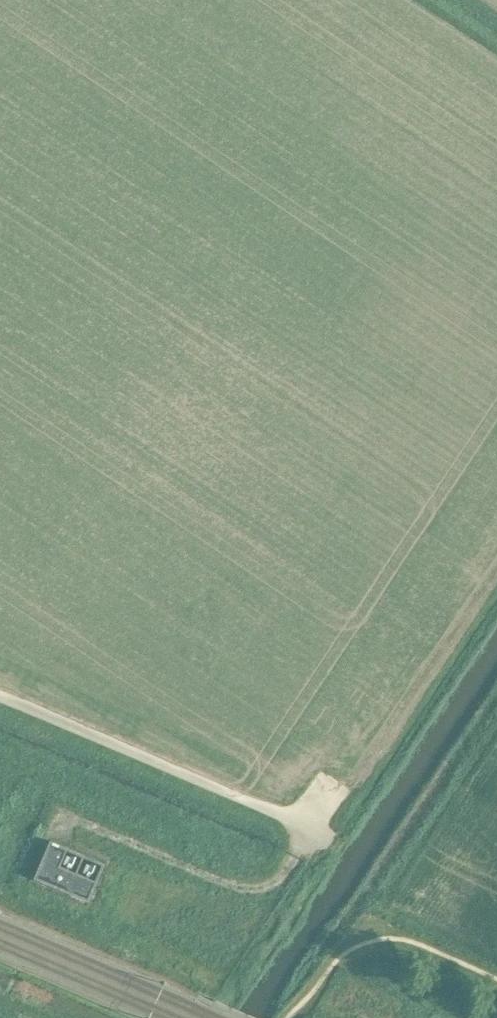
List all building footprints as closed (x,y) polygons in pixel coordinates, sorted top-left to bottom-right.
[(103,863),(50,841),(35,879),(88,901),(103,863)] [(90,906),(106,908),(108,896),(92,893),(90,906)]
